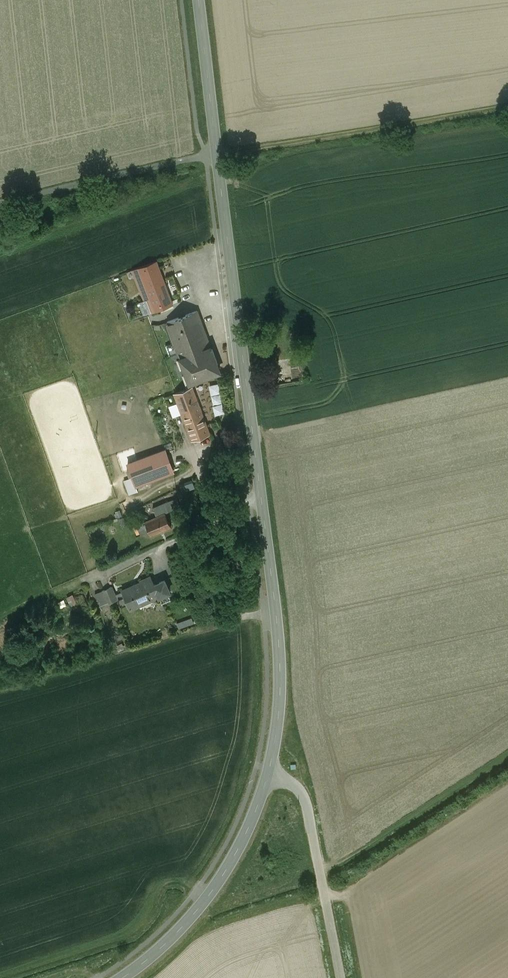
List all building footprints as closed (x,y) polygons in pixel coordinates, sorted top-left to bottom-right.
[(157,260),(133,268),(149,313),(172,305),(157,260)] [(197,310),(167,321),(175,343),(167,346),(179,376),(183,375),(186,384),(219,371),(197,310)] [(296,357),(271,359),(273,385),(298,383),(296,357)] [(192,385),(174,392),(192,439),(210,432),(192,385)] [(170,404),(172,414),(179,413),(177,403),(170,404)] [(138,490),(136,486),(174,473),(166,448),(126,462),(131,477),(124,480),(129,493),(138,490)] [(165,512),(144,521),(150,536),(171,526),(165,512)] [(207,537),(196,540),(201,557),(212,554),(207,537)] [(154,584),(151,576),(150,576),(150,577),(141,581),(142,582),(123,591),(130,608),(159,596),(154,584)] [(154,584),(159,596),(162,603),(171,599),(168,593),(170,592),(165,580),(154,584)] [(111,585),(101,589),(107,603),(117,599),(111,585)]
